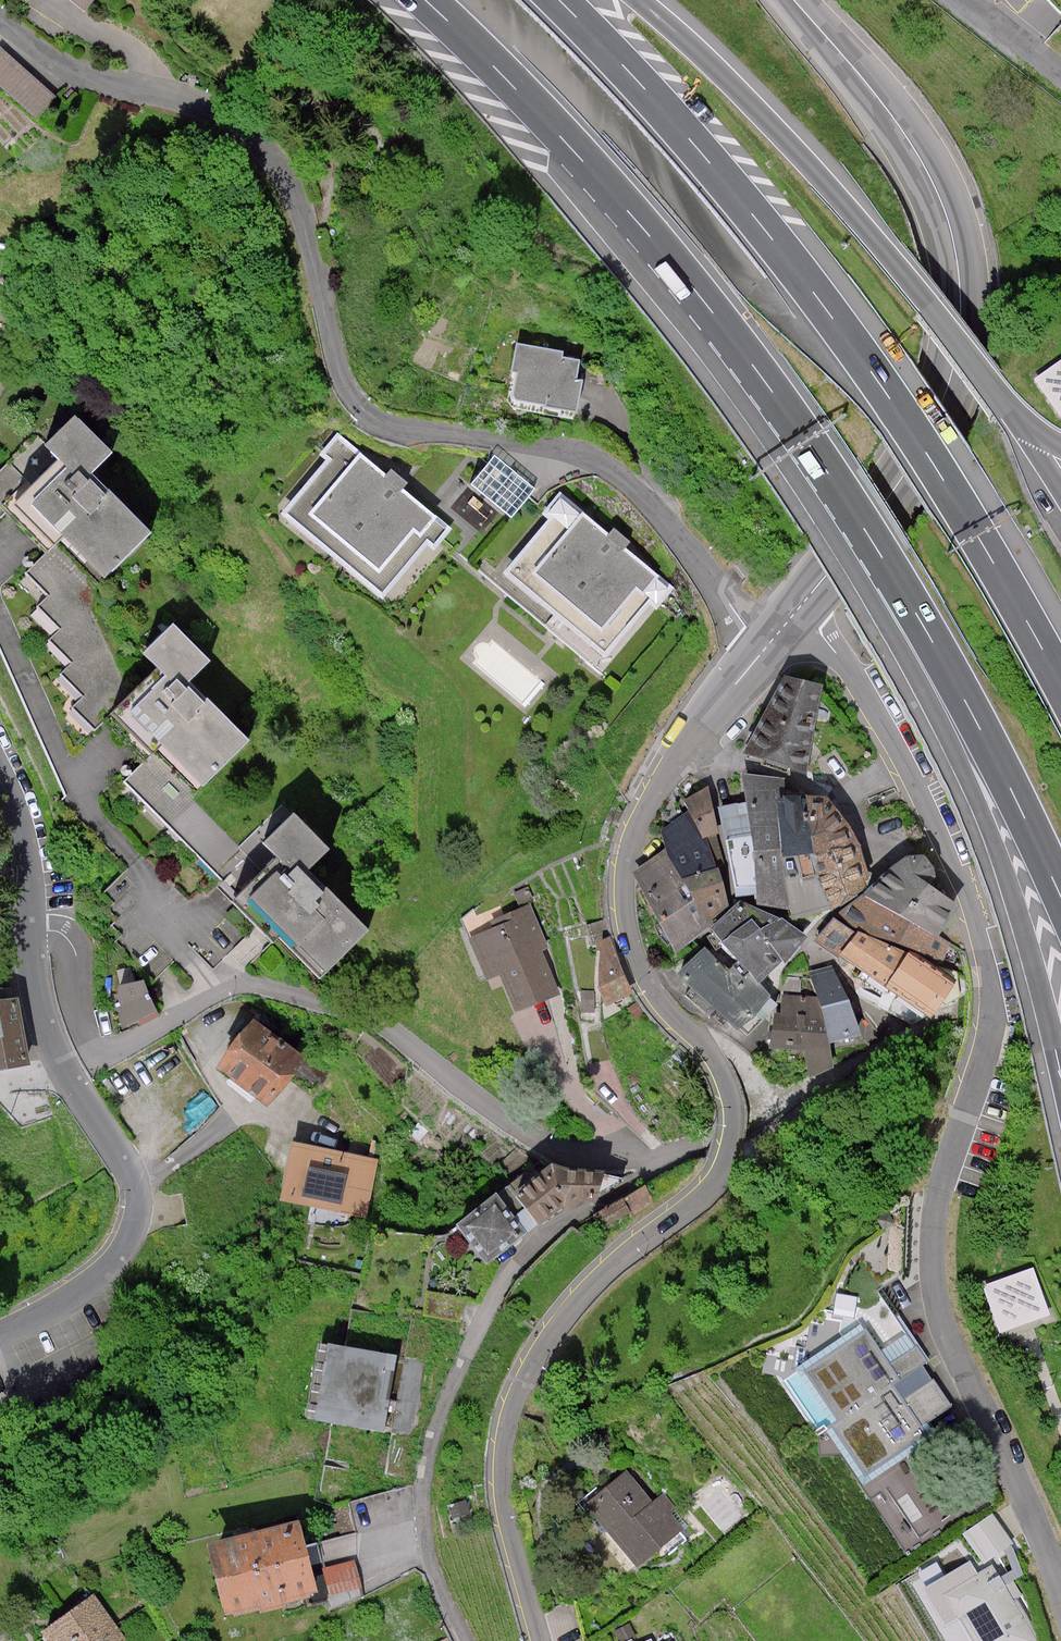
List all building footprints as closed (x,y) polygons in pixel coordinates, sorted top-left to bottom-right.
[(92,13),(102,0),(75,0),(92,13)] [(43,116),(61,92),(0,48),(0,85),(43,116)] [(563,355),(517,348),(513,378),(519,379),(516,402),(572,410),(579,363),(562,361),(563,355)] [(1034,379),(1060,417),(1060,360),(1034,379)] [(77,413),(47,444),(61,457),(18,502),(54,536),(61,529),(109,575),(152,530),(94,475),(117,451),(77,413)] [(388,478),(336,437),(322,456),(330,463),(287,517),(384,594),(425,544),(432,549),(448,529),(403,493),(409,485),(392,472),(388,478)] [(553,520),(509,574),(609,653),(650,602),(657,608),(676,585),(631,549),(636,544),(618,530),(613,536),(561,494),(545,514),(553,520)] [(91,583),(52,547),(25,577),(48,598),(37,609),(62,632),(53,643),(77,665),(66,678),(88,697),(73,713),(96,734),(128,699),(91,583)] [(121,708),(200,786),(249,736),(188,676),(207,657),(175,626),(147,655),(160,668),(121,708)] [(825,687),(782,677),(747,757),(807,779),(825,687)] [(163,794),(170,787),(144,762),(126,780),(185,836),(196,825),(163,794)] [(776,773),(744,771),(751,799),(761,859),(764,898),(766,912),(796,914),(783,801),(776,773)] [(714,784),(687,796),(692,815),(704,844),(728,838),(719,803),(714,784)] [(751,799),(719,803),(728,838),(742,900),(764,898),(761,859),(751,799)] [(832,800),(812,801),(822,871),(836,913),(841,919),(873,901),(886,890),(883,871),(870,845),(847,813),(832,800)] [(812,801),(783,801),(796,914),(797,926),(836,913),(822,871),(812,801)] [(333,851),(293,814),(263,847),(286,868),(255,903),(333,975),(373,931),(311,874),(333,851)] [(664,838),(667,852),(692,890),(717,928),(726,923),(742,900),(728,838),(704,844),(692,815),(664,838)] [(667,852),(640,875),(683,959),(717,928),(692,890),(667,852)] [(958,907),(911,868),(886,890),(873,901),(942,939),(958,907)] [(782,975),(809,941),(797,926),(796,914),(766,912),(764,898),(742,900),(726,923),(728,929),(722,937),(744,961),(771,990),(782,975)] [(939,970),(942,939),(873,901),(841,919),(922,961),(939,970)] [(547,949),(528,907),(504,918),(508,928),(475,943),(493,984),(504,979),(520,1014),(560,996),(541,955),(547,949)] [(922,961),(841,919),(819,940),(847,965),(931,1018),(953,984),(922,961)] [(609,936),(600,942),(599,989),(606,1006),(632,994),(609,936)] [(713,949),(681,973),(691,987),(687,998),(726,1032),(735,1024),(749,1038),(781,1004),(776,1002),(777,998),(771,990),(744,961),(731,969),(713,949)] [(834,964),(808,974),(818,995),(825,1011),(827,1036),(827,1046),(855,1040),(855,1002),(834,964)] [(115,986),(129,1025),(159,1014),(145,975),(115,986)] [(802,977),(782,975),(781,1004),(778,1031),(827,1036),(825,1011),(818,995),(802,996),(802,977)] [(0,999),(0,1072),(35,1066),(16,998),(0,999)] [(264,1022),(228,1073),(282,1110),(318,1059),(264,1022)] [(297,1139),(287,1197),(379,1214),(390,1156),(297,1139)] [(555,1164),(521,1194),(544,1224),(564,1209),(567,1212),(581,1200),(587,1200),(618,1179),(555,1164)] [(607,1229),(652,1192),(642,1180),(597,1217),(607,1229)] [(498,1190),(457,1222),(488,1261),(529,1228),(498,1190)] [(995,1286),(1013,1334),(1035,1326),(1060,1317),(1060,1312),(1045,1267),(995,1286)] [(869,1331),(807,1377),(845,1429),(840,1436),(875,1484),(932,1442),(906,1407),(936,1385),(911,1351),(893,1364),(869,1331)] [(325,1342),(309,1417),(390,1433),(405,1358),(325,1342)] [(631,1471),(589,1505),(643,1571),(694,1529),(666,1494),(656,1501),(631,1471)] [(994,1516),(967,1535),(988,1564),(1015,1545),(994,1516)] [(301,1525),(209,1545),(224,1612),(316,1592),(301,1525)] [(369,1559),(340,1567),(347,1597),(377,1589),(369,1559)] [(942,1596),(959,1626),(965,1622),(976,1640),(1034,1640),(993,1568),(942,1596)] [(46,1633),(52,1640),(129,1640),(93,1596),(46,1633)]
